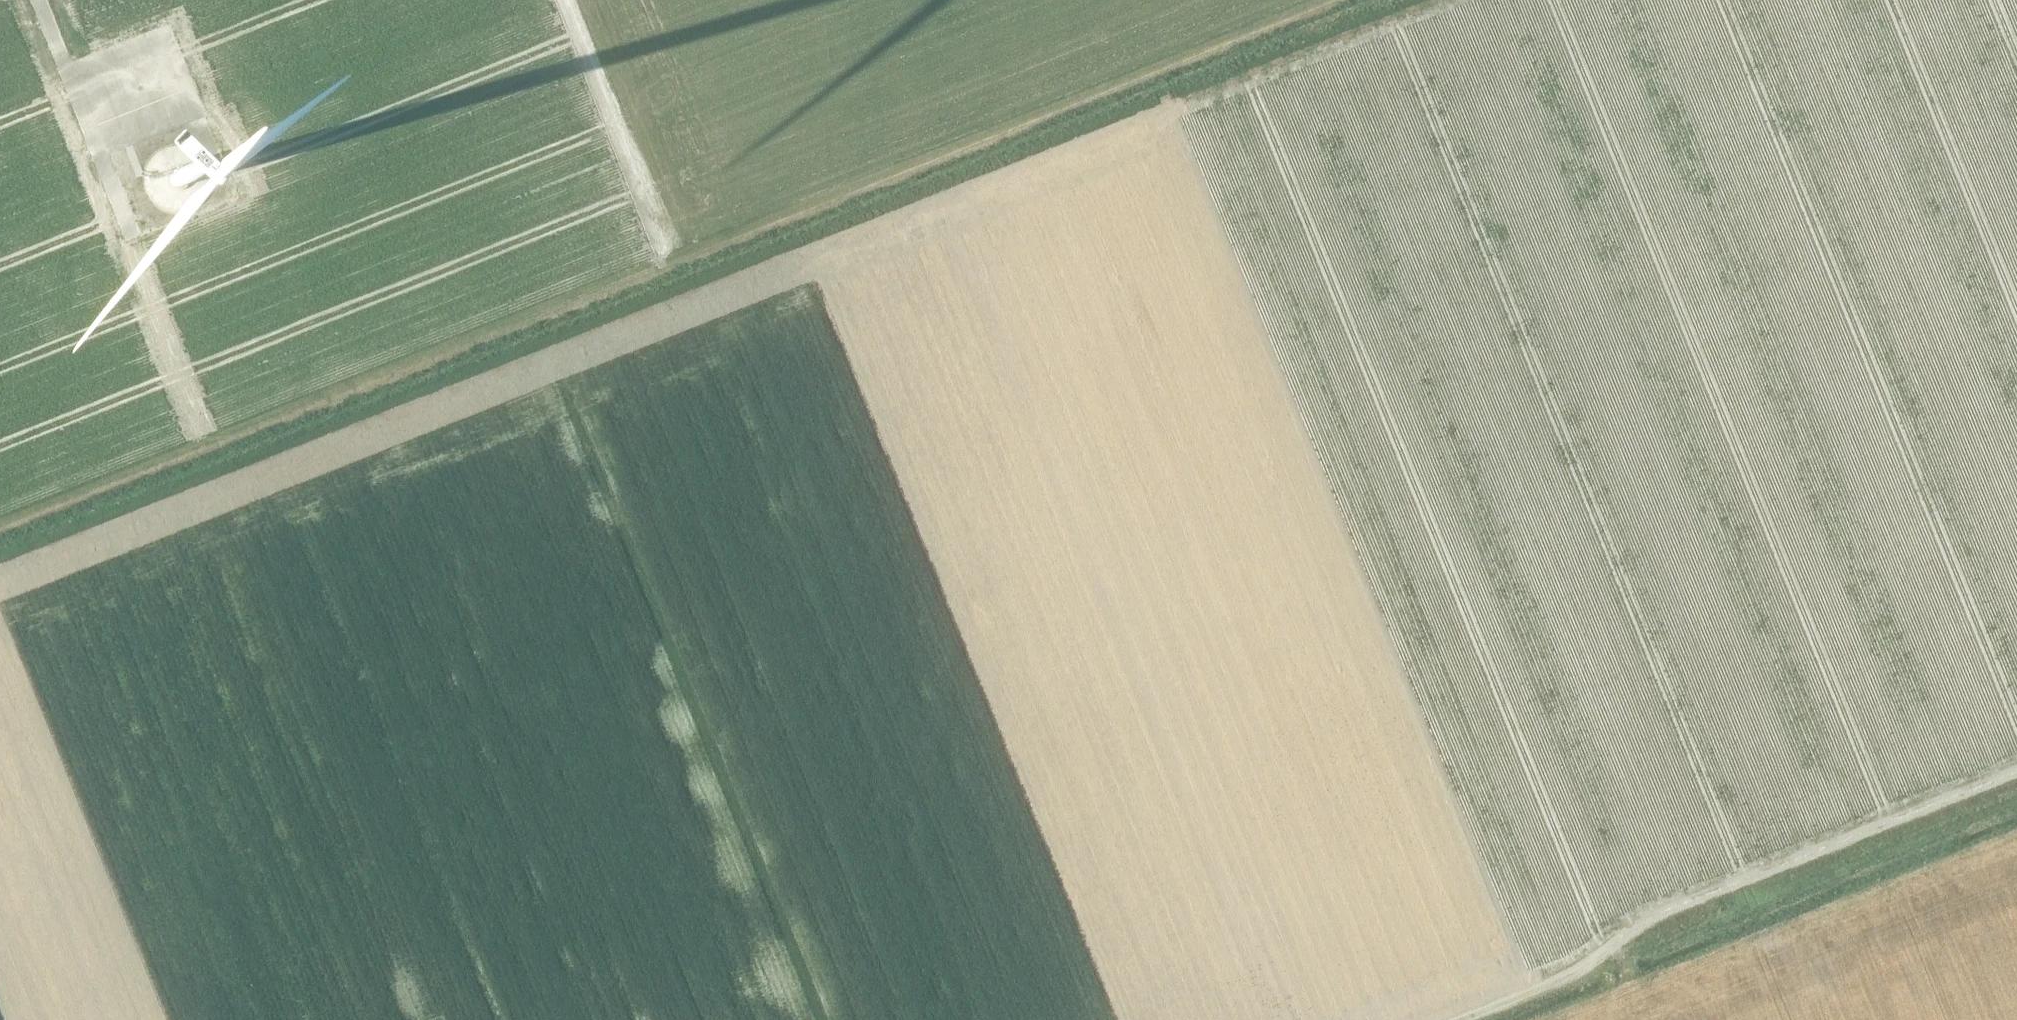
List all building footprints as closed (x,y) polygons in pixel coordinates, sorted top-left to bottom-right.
[(178,185),(179,185),(180,185),(181,185),(182,184),(183,184),(184,184),(184,183),(185,183),(185,182),(186,181),(186,180),(187,179),(187,178),(187,177),(187,176),(187,175),(187,174),(187,173),(186,173),(186,172),(186,171),(185,171),(185,170),(184,170),(184,169),(183,169),(182,168),(181,168),(180,168),(179,168),(178,168),(177,168),(176,168),(175,168),(174,169),(173,169),(173,170),(172,170),(172,171),(171,171),(171,172),(171,173),(170,173),(170,174),(170,175),(170,176),(170,177),(170,178),(170,179),(171,180),(171,181),(172,182),(172,183),(173,183),(173,184),(174,184),(175,184),(176,185),(177,185),(178,185)]
